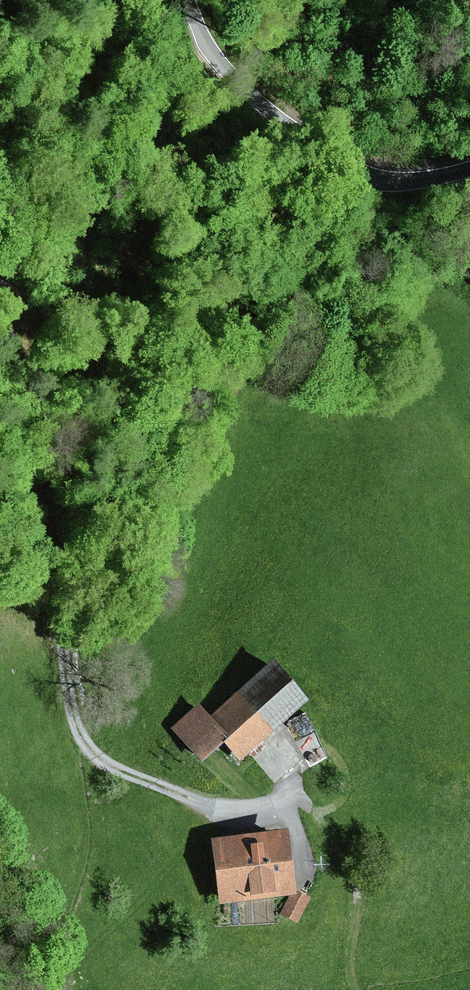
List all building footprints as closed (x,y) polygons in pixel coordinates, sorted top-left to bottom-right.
[(209,717),(198,704),(171,729),(201,762),(222,744),(239,763),(309,701),(273,661),(209,717)] [(287,830),(209,839),(217,905),(289,896),(295,895),(294,889),(287,830)] [(289,896),(279,914),(296,923),(310,898),(294,889),(295,895),(289,896)]
